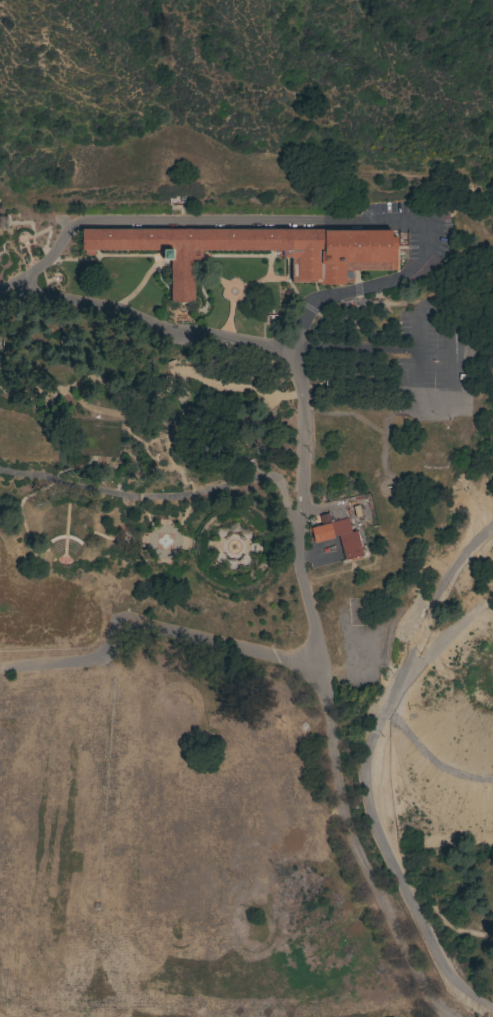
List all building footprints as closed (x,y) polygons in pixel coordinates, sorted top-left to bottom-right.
[(324,229),(324,231),(390,231),(390,237),(396,237),(396,270),(352,271),(352,283),(344,283),(344,285),(319,285),(319,283),(292,283),(292,258),(283,258),(283,251),(202,251),(202,260),(193,260),(193,302),(186,302),(186,304),(176,304),(176,303),(170,303),(170,274),(168,274),(168,268),(170,268),(170,262),(161,262),(161,251),(94,251),(94,256),(85,256),(85,251),(81,251),(81,230),(324,229)] [(347,518),(351,533),(356,531),(362,556),(344,560),(338,536),(333,537),(333,538),(314,543),(313,541),(309,543),(308,539),(312,538),(311,532),(309,533),(308,528),(312,527),(312,528),(321,525),(318,516),(327,514),(330,523),(347,518)]
